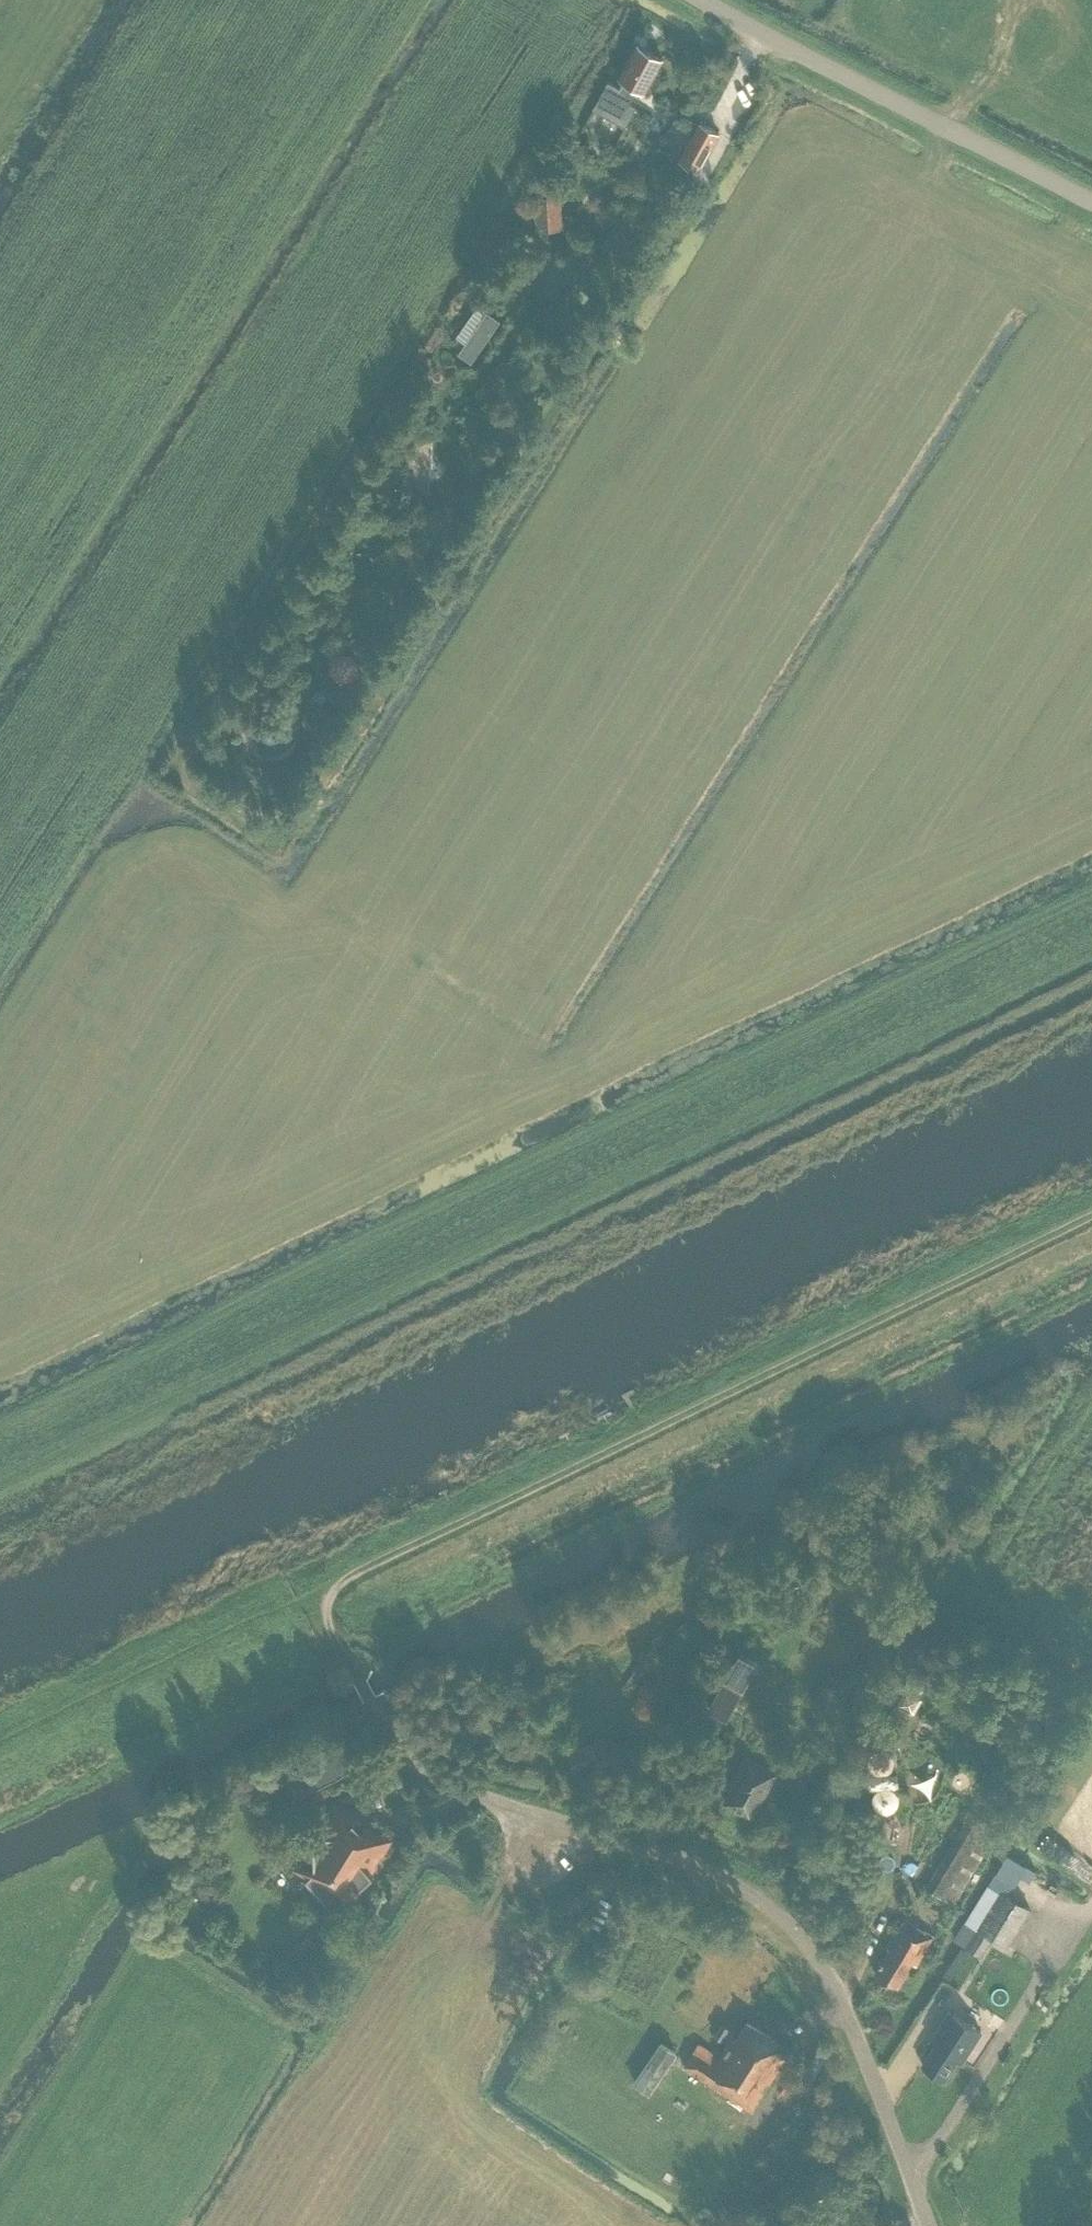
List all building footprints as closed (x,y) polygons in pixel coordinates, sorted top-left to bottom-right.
[(645,90),(663,58),(637,44),(619,76),(624,79),(620,88),(608,81),(593,107),(626,125),(636,106),(629,102),(637,86),(645,90)] [(699,171),(721,133),(699,121),(678,159),(699,171)] [(562,226),(560,193),(533,195),(535,228),(562,226)] [(473,304),(452,337),(460,342),(453,353),(468,362),(478,348),(476,347),(495,318),(473,304)] [(319,706),(328,693),(317,686),(308,698),(319,706)] [(754,1683),(761,1669),(734,1655),(727,1669),(754,1683)] [(724,1713),(742,1682),(729,1674),(710,1705),(724,1713)] [(903,1743),(919,1717),(896,1703),(880,1729),(903,1743)] [(766,1766),(746,1755),(732,1781),(736,1783),(726,1801),(750,1815),(760,1796),(762,1797),(776,1772),(772,1769),(773,1767),(767,1764),(766,1766)] [(371,1871),(392,1839),(335,1803),(317,1832),(314,1833),(315,1864),(322,1864),(307,1877),(328,1901),(329,1900),(334,1892),(352,1902),(361,1888),(358,1886),(373,1873),(371,1871)] [(954,1901),(999,1826),(972,1810),(927,1885),(954,1901)] [(834,1841),(818,1830),(811,1842),(826,1852),(834,1841)] [(1009,1946),(1032,1908),(1006,1892),(1012,1882),(996,1872),(956,1939),(982,1955),(993,1937),(1009,1946)] [(933,1934),(905,1917),(887,1945),(890,1948),(883,1958),(881,1957),(879,1961),(881,1962),(875,1972),(897,1986),(913,1961),(916,1963),(934,1934),(933,1934)] [(945,2017),(963,1988),(951,1981),(933,2010),(945,2017)] [(712,2044),(659,2012),(637,2047),(670,2066),(663,2078),(694,2097),(709,2072),(698,2065),(712,2044)] [(979,2029),(961,2017),(954,2028),(942,2021),(930,2039),(936,2042),(922,2063),(944,2077),(958,2056),(962,2059),(974,2041),(972,2040),(979,2029)]
